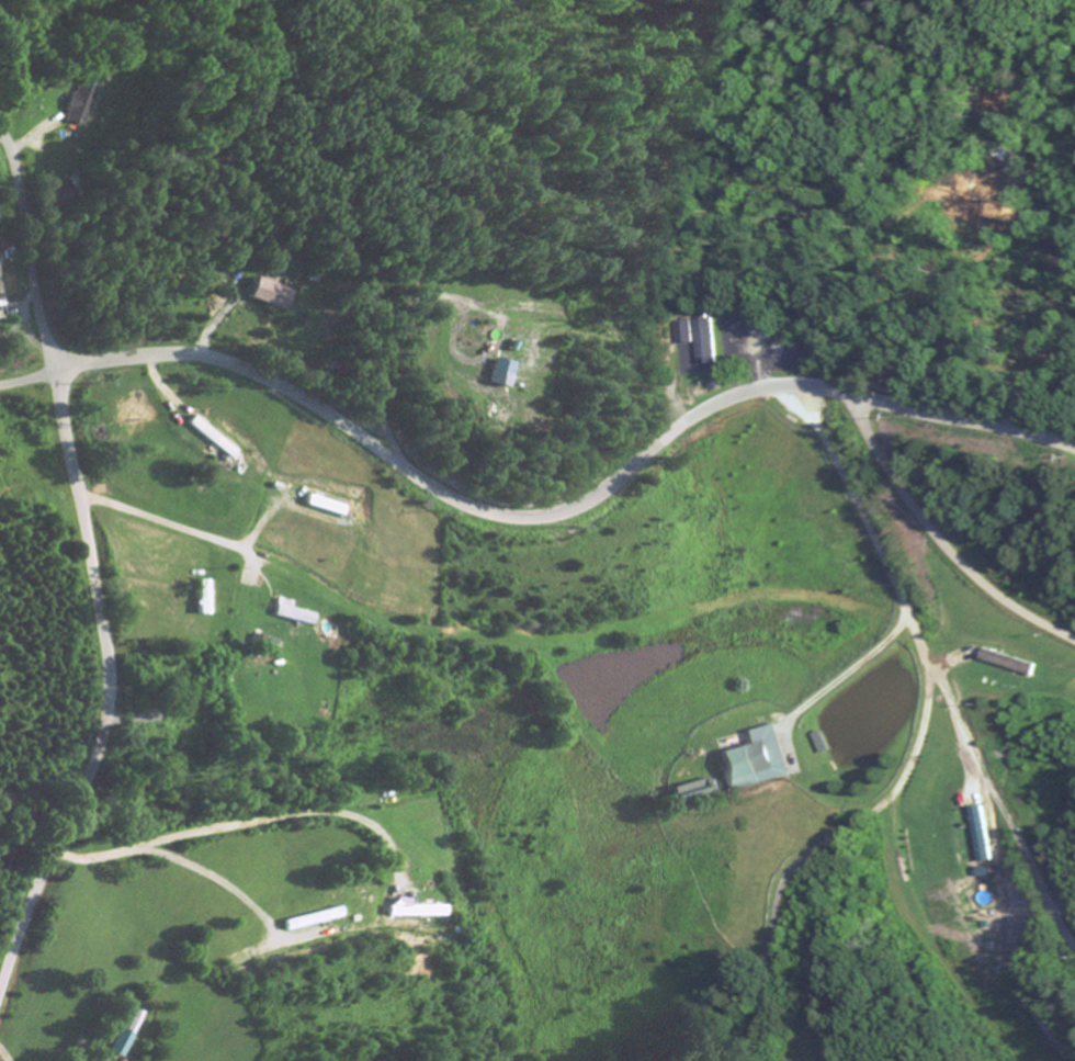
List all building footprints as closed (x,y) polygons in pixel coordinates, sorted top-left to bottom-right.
[(70,123),(92,128),(101,86),(79,81),(70,123)] [(49,193),(61,213),(82,199),(70,180),(49,193)] [(301,293),(263,279),(256,300),(293,313),(301,293)] [(721,366),(720,320),(701,321),(702,367),(721,366)] [(679,323),(678,361),(699,362),(700,323),(679,323)] [(353,505),(314,497),(311,510),(350,518),(353,505)] [(300,604),(283,600),(278,618),(319,629),(322,617),(298,610),(300,604)] [(1034,678),(1038,667),(985,651),(982,662),(1034,678)] [(725,753),(733,791),(792,779),(781,726),(748,733),(751,748),(725,753)] [(814,737),(822,757),(833,753),(825,733),(814,737)] [(679,789),(683,808),(718,800),(714,781),(679,789)] [(986,809),(973,809),(975,864),(987,864),(986,809)] [(392,909),(392,919),(449,919),(449,908),(392,909)] [(290,924),(293,935),(349,919),(346,909),(290,924)] [(115,1053),(132,1060),(150,1016),(139,1011),(130,1032),(125,1030),(115,1053)]
